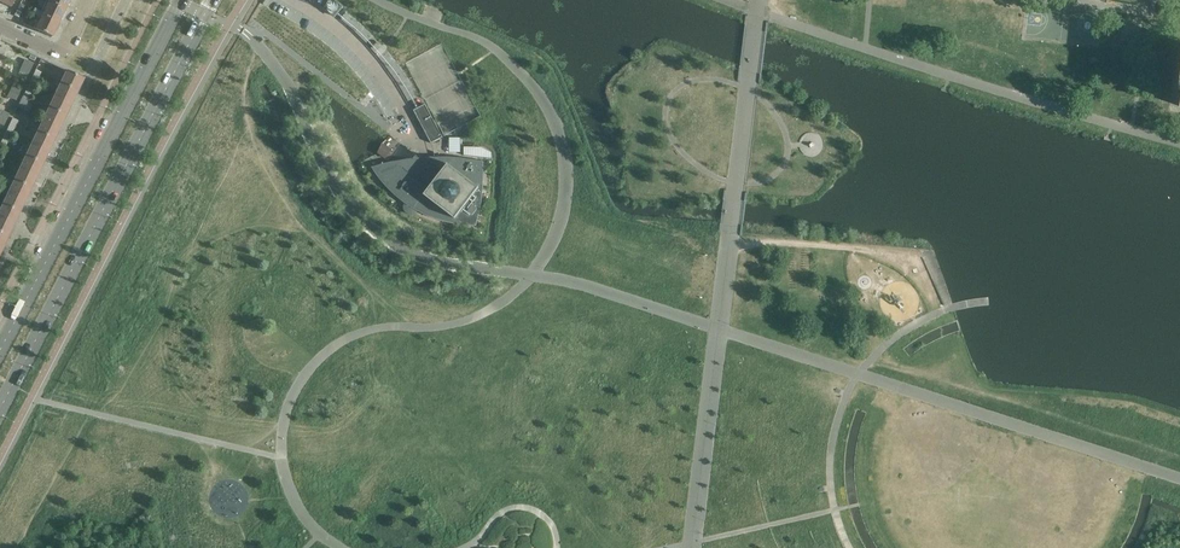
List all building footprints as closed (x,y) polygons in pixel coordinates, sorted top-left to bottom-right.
[(58,23),(69,0),(46,0),(41,11),(34,8),(33,10),(58,23)] [(342,7),(334,0),(332,0),(325,8),(335,16),(342,7)] [(25,5),(21,3),(17,10),(21,12),(25,5)] [(39,16),(33,28),(52,36),(58,23),(33,10),(32,12),(39,16)] [(31,68),(34,63),(25,59),(22,64),(31,68)] [(22,64),(19,70),(29,74),(31,68),(22,64)] [(35,85),(41,72),(42,72),(35,69),(29,82),(35,85)] [(71,102),(83,78),(67,70),(67,71),(66,70),(60,82),(54,94),(71,102)] [(29,82),(23,96),(29,98),(35,85),(29,82)] [(19,93),(22,88),(13,84),(10,89),(19,93)] [(10,89),(7,95),(16,100),(19,93),(10,89)] [(54,94),(43,117),(60,125),(71,102),(54,94)] [(23,96),(18,106),(29,111),(32,104),(27,101),(29,98),(23,96)] [(420,107),(414,110),(431,143),(443,137),(425,104),(420,107)] [(9,114),(0,110),(0,111),(0,115),(7,119),(9,114)] [(12,133),(19,120),(13,117),(6,130),(12,133)] [(43,117),(31,142),(48,150),(60,125),(43,117)] [(0,142),(0,144),(5,147),(12,133),(6,130),(0,142)] [(451,136),(452,151),(463,151),(462,136),(451,136)] [(397,147),(400,141),(388,137),(386,143),(397,147)] [(25,155),(21,164),(37,172),(48,150),(31,142),(29,147),(25,146),(22,153),(25,155)] [(404,159),(371,167),(374,171),(379,178),(405,203),(404,205),(403,208),(404,211),(406,213),(409,214),(412,215),(415,214),(418,211),(447,222),(476,226),(480,208),(484,166),(484,162),(465,158),(420,158),(411,151),(404,159)] [(21,164),(9,189),(26,197),(37,172),(21,164)] [(0,208),(0,215),(14,221),(26,197),(9,189),(0,208)] [(3,245),(14,221),(0,215),(0,244),(3,245)] [(79,416),(75,424),(93,432),(97,424),(79,416)]
